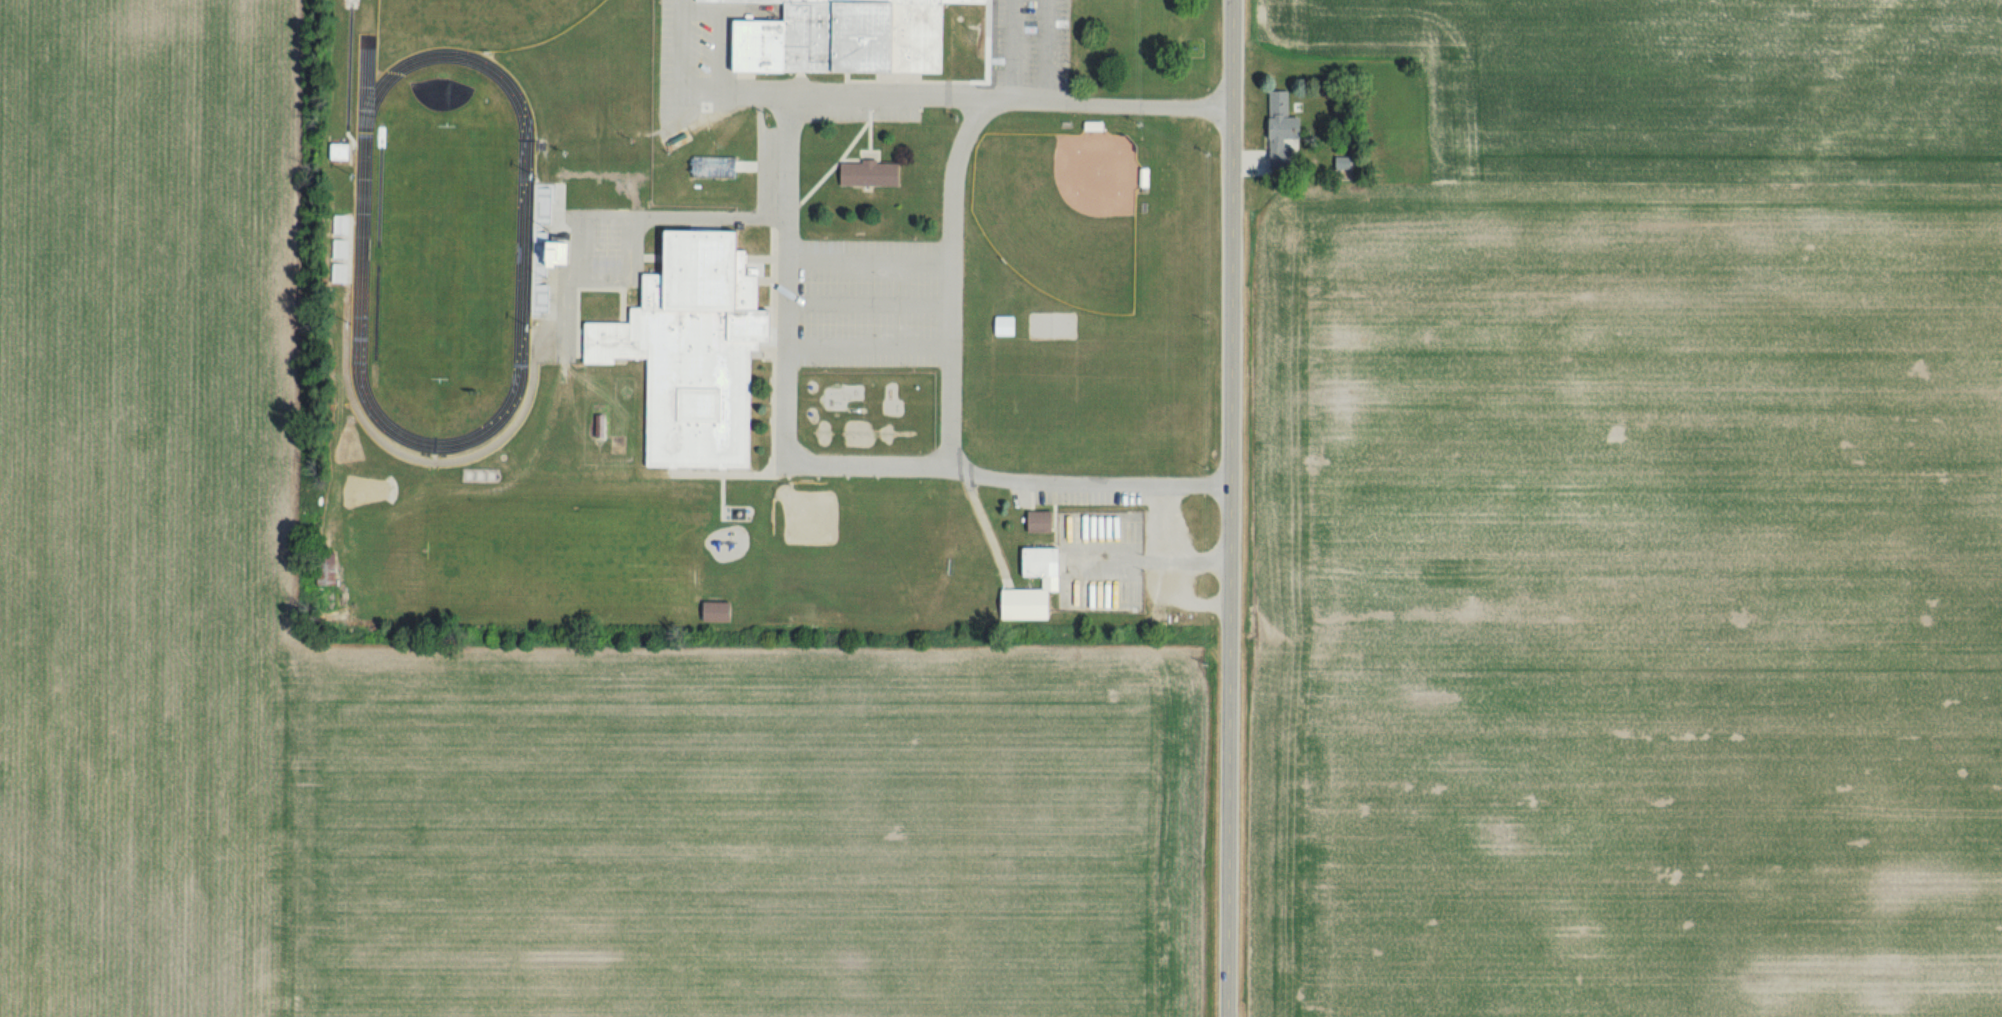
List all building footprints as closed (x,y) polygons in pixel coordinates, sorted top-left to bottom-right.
[(785,1),(785,17),(734,16),(733,67),(793,68),(853,69),(923,71),(945,70),(946,0),(742,0),(785,1)] [(1277,161),(1277,141),(1290,142),(1291,119),(1282,119),(1283,92),(1263,92),(1261,161),(1277,161)] [(336,159),(354,159),(354,143),(336,143),(336,159)] [(845,163),(867,163),(867,159),(869,159),(882,159),(882,163),(906,164),(906,185),(845,185),(845,163)] [(682,235),(750,235),(750,246),(750,274),(778,274),(778,341),(762,341),(762,352),(762,469),(730,469),(679,469),(656,469),(656,367),(634,367),(634,376),(594,376),(594,328),(640,328),(640,312),(655,312),(655,274),(682,274),(682,235)] [(554,243),(570,243),(570,266),(554,266),(554,243)] [(1019,317),(999,317),(999,336),(1019,336),(1019,317)] [(1030,512),(1054,511),(1055,532),(1031,532),(1030,512)] [(1012,578),(1049,578),(1049,549),(1012,549),(1012,578)] [(1035,551),(1035,583),(1067,583),(1067,564),(1067,551),(1035,551)] [(320,553),(341,553),(341,584),(321,584),(320,553)] [(1007,590),(1053,590),(1053,618),(1007,618),(1007,590)] [(705,602),(735,602),(735,621),(705,622),(705,602)]
